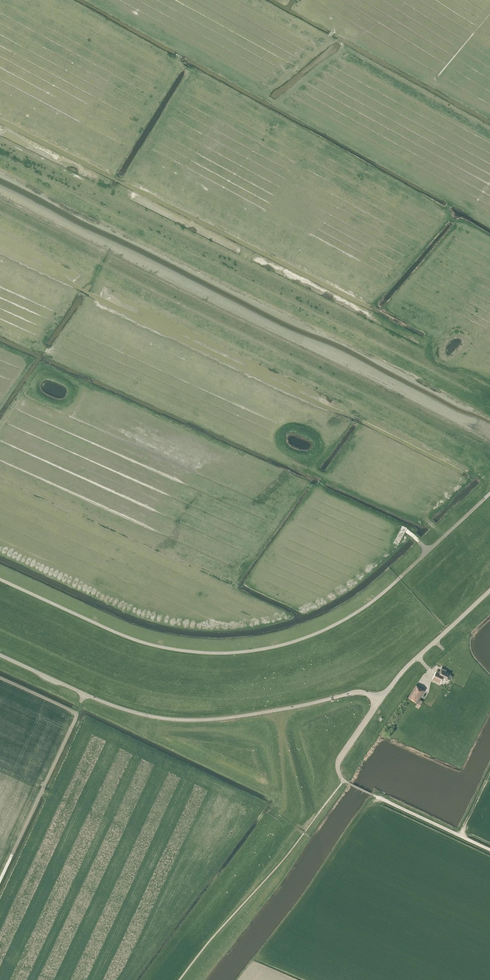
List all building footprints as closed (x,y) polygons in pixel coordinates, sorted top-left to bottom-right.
[(450,673),(446,671),(446,670),(442,668),(440,672),(437,670),(433,678),(440,682),(443,676),(448,679),(450,680),(451,679),(452,677),(452,676),(450,674),(450,673)] [(416,703),(425,690),(416,685),(408,697),(416,703)] [(418,708),(423,701),(420,699),(415,706),(418,708)]
